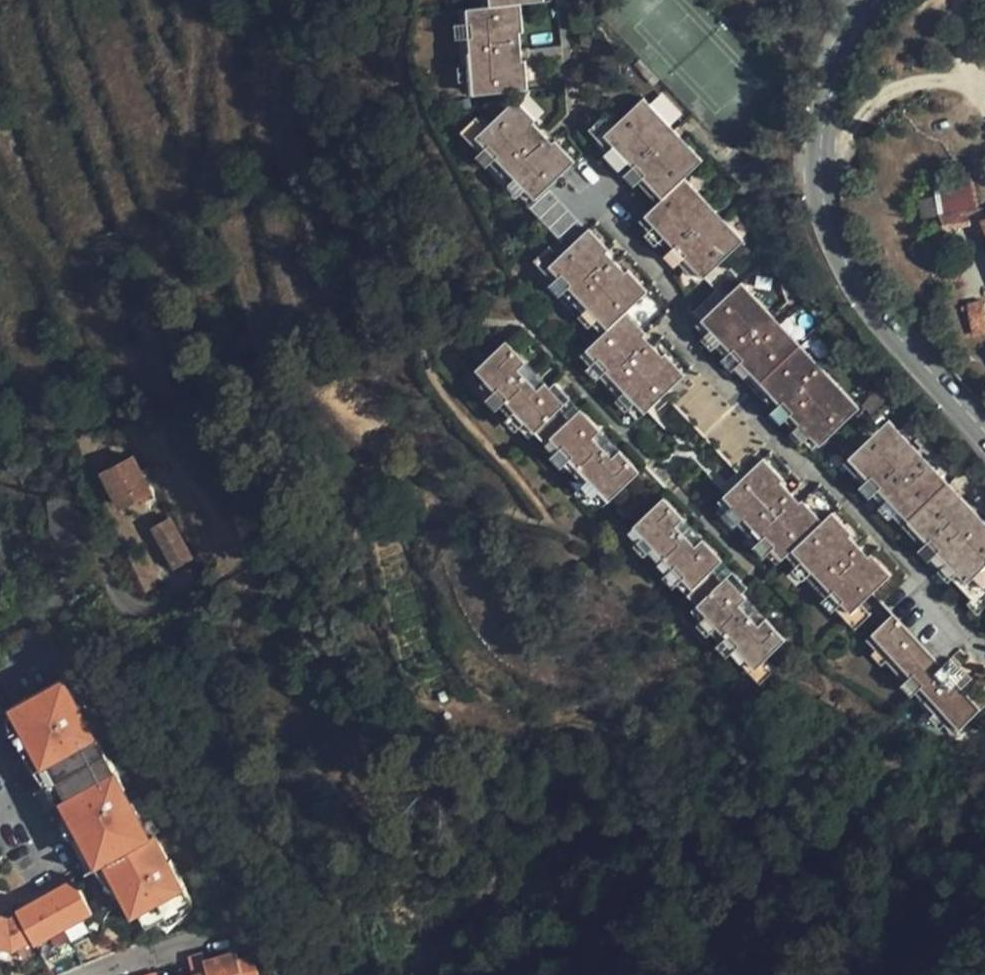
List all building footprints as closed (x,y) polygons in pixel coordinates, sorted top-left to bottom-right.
[(476,0),(468,0),(468,7),(462,8),(462,24),(469,24),(469,48),(463,49),(463,64),(470,63),(471,77),(479,77),(476,0)] [(479,77),(535,74),(533,48),(528,49),(527,19),(532,19),(532,0),(476,0),(479,77)] [(577,152),(555,128),(552,131),(536,115),(540,113),(518,89),(479,125),(539,187),(577,152)] [(611,122),(605,126),(624,147),(666,189),(684,173),(704,153),(685,134),(644,90),(611,122)] [(552,131),(555,128),(540,113),(536,115),(552,131)] [(539,187),(479,125),(473,130),(483,140),(478,145),(490,159),(497,155),(510,169),(506,174),(516,186),(522,181),(533,192),(539,187)] [(624,147),(605,126),(599,132),(606,140),(604,143),(614,155),(619,152),(628,162),(624,166),(635,176),(639,174),(659,195),(666,189),(624,147)] [(684,173),(666,189),(659,195),(646,208),(705,270),(744,235),(684,173)] [(972,182),(937,186),(940,211),(975,207),(972,182)] [(705,270),(646,208),(640,213),(648,221),(643,226),(655,238),(660,234),(669,244),(665,249),(675,259),(680,255),(700,275),(705,270)] [(610,318),(625,306),(648,283),(623,256),(619,260),(609,249),(612,245),(588,220),(552,255),(610,318)] [(619,260),(623,256),(612,245),(609,249),(619,260)] [(604,323),(610,318),(552,255),(545,261),(553,270),(550,274),(561,285),(566,283),(582,299),(577,304),(589,317),(594,313),(604,323)] [(758,375),(797,339),(740,275),(700,312),(758,375)] [(677,373),(654,350),(651,352),(641,342),(638,345),(633,339),(639,333),(645,327),(625,306),(610,318),(604,323),(584,342),(623,385),(643,406),(677,373)] [(752,381),(758,375),(700,312),(695,317),(703,326),(699,330),(709,341),(714,337),(722,348),(719,351),(731,364),(734,361),(752,381)] [(562,398),(547,380),(538,371),(534,375),(522,361),(526,356),(505,333),(478,357),(473,362),(532,426),(537,420),(562,398)] [(651,352),(654,350),(639,333),(633,339),(638,345),(641,342),(651,352)] [(858,404),(797,339),(758,375),(807,428),(819,440),(858,404)] [(623,385),(584,342),(579,347),(588,358),(585,361),(596,373),(600,369),(616,388),(613,391),(623,402),(626,399),(638,411),(643,406),(623,385)] [(473,362),(478,357),(469,348),(459,357),(468,366),(473,362)] [(534,375),(538,371),(526,356),(522,361),(534,375)] [(532,426),(473,362),(468,366),(486,387),(483,392),(493,404),(498,400),(508,411),(504,416),(513,426),(518,422),(527,431),(532,426)] [(96,376),(94,369),(86,373),(89,379),(96,376)] [(554,374),(547,380),(562,398),(569,393),(554,374)] [(807,428),(758,375),(752,381),(774,404),(770,407),(780,420),(785,416),(795,426),(790,430),(801,442),(805,438),(813,446),(819,440),(807,428)] [(546,429),(577,401),(569,393),(562,398),(537,420),(546,429)] [(595,430),(600,426),(577,401),(546,429),(605,494),(635,465),(616,443),(610,447),(595,430)] [(886,417),(845,453),(903,517),(943,481),(886,417)] [(616,443),(600,426),(595,430),(610,447),(616,443)] [(605,494),(546,429),(540,434),(552,447),(546,451),(557,462),(562,457),(578,476),(574,481),(585,494),(591,490),(599,498),(605,494)] [(154,487),(136,453),(105,469),(123,503),(154,487)] [(903,517),(845,453),(840,457),(858,478),(854,482),(865,494),(869,490),(878,500),(874,504),(883,515),(889,511),(898,521),(903,517)] [(800,496),(795,501),(789,506),(787,507),(782,501),(786,498),(773,485),(776,482),(756,459),(723,488),(721,490),(779,554),(784,549),(789,546),(820,518),(800,496)] [(903,517),(960,580),(984,559),(984,557),(984,527),(943,481),(903,517)] [(789,506),(795,501),(776,482),(773,485),(786,498),(782,501),(787,507),(789,506)] [(779,554),(721,490),(717,494),(715,496),(724,506),(722,509),(732,520),(736,518),(751,535),(748,538),(759,549),(763,547),(773,559),(779,554)] [(721,557),(698,533),(693,537),(680,523),(684,519),(660,492),(629,520),(690,586),(721,557)] [(820,518),(789,546),(805,562),(847,609),(888,574),(830,509),(820,518)] [(180,567),(195,559),(172,517),(157,525),(180,567)] [(960,580),(903,517),(898,521),(917,543),(913,546),(922,557),(927,554),(937,565),(933,568),(942,580),(947,575),(955,585),(960,580)] [(693,537),(698,533),(684,519),(680,523),(693,537)] [(690,586),(629,520),(623,525),(634,536),(630,540),(641,552),(646,549),(661,566),(658,569),(669,581),(673,577),(685,590),(690,586)] [(789,546),(784,549),(794,560),(789,563),(800,575),(804,572),(821,589),(816,594),(828,607),(833,603),(843,613),(847,609),(805,562),(789,546)] [(699,597),(726,573),(731,569),(721,557),(690,586),(699,597)] [(960,580),(970,591),(984,579),(984,560),(984,559),(960,580)] [(726,573),(741,589),(746,584),(731,569),(726,573)] [(784,637),(760,610),(756,614),(744,600),(748,597),(741,589),(726,573),(699,597),(695,601),(753,664),(758,659),(784,637)] [(970,591),(960,580),(955,585),(965,596),(970,591)] [(868,630),(883,649),(956,728),(984,702),(984,681),(908,596),(868,630)] [(756,614),(760,610),(748,597),(744,600),(756,614)] [(753,664),(695,601),(689,605),(698,614),(692,619),(704,632),(710,627),(719,638),(714,642),(726,656),(731,651),(747,668),(753,664)] [(883,649),(868,630),(862,635),(870,645),(866,648),(878,662),(882,658),(898,675),(894,680),(906,692),(910,689),(933,714),(928,718),(938,728),(943,724),(950,733),(956,728),(883,649)] [(758,659),(753,664),(747,668),(757,679),(767,670),(758,659)] [(69,681),(12,708),(43,772),(99,745),(69,681)] [(43,772),(12,708),(3,713),(83,879),(92,875),(58,804),(43,772)] [(99,745),(43,772),(58,804),(114,777),(99,745)] [(114,777),(58,804),(92,875),(103,869),(148,848),(114,777)] [(148,848),(103,869),(116,896),(129,923),(180,898),(155,845),(148,848)] [(103,869),(92,875),(104,902),(116,896),(103,869)] [(8,950),(29,940),(31,945),(87,918),(71,884),(15,911),(17,916),(8,920),(0,917),(0,947),(8,950)] [(205,956),(191,960),(195,974),(209,971),(207,963),(205,956)] [(236,963),(234,956),(207,963),(209,971),(195,974),(193,974),(239,974),(236,963)] [(236,963),(239,974),(255,974),(250,959),(236,963)]
